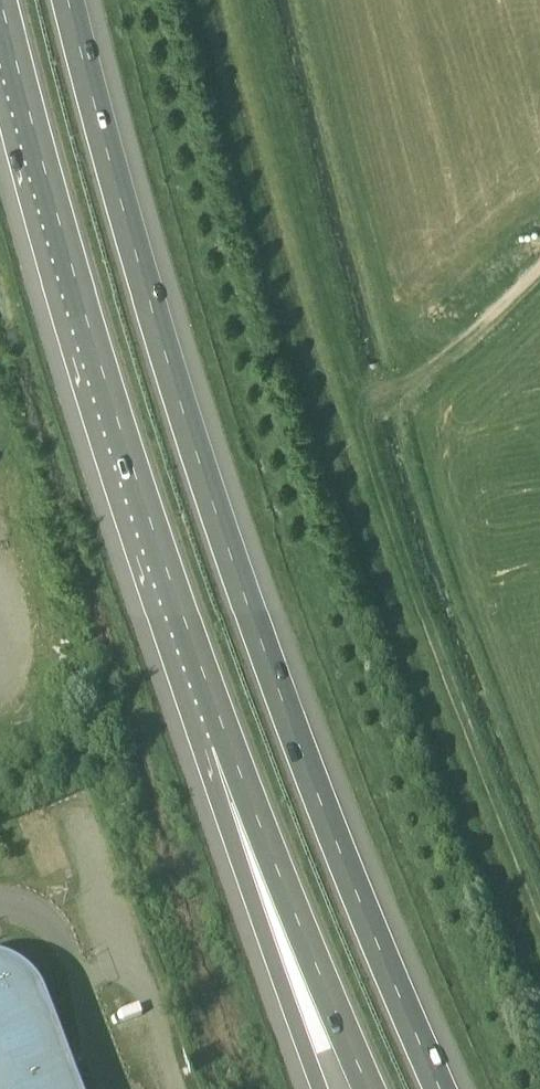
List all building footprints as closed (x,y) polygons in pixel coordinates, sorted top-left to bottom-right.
[(66,1065),(63,1059),(56,1038),(49,1021),(45,1009),(37,994),(25,981),(10,972),(0,969),(0,1088),(75,1088),(66,1065)]
